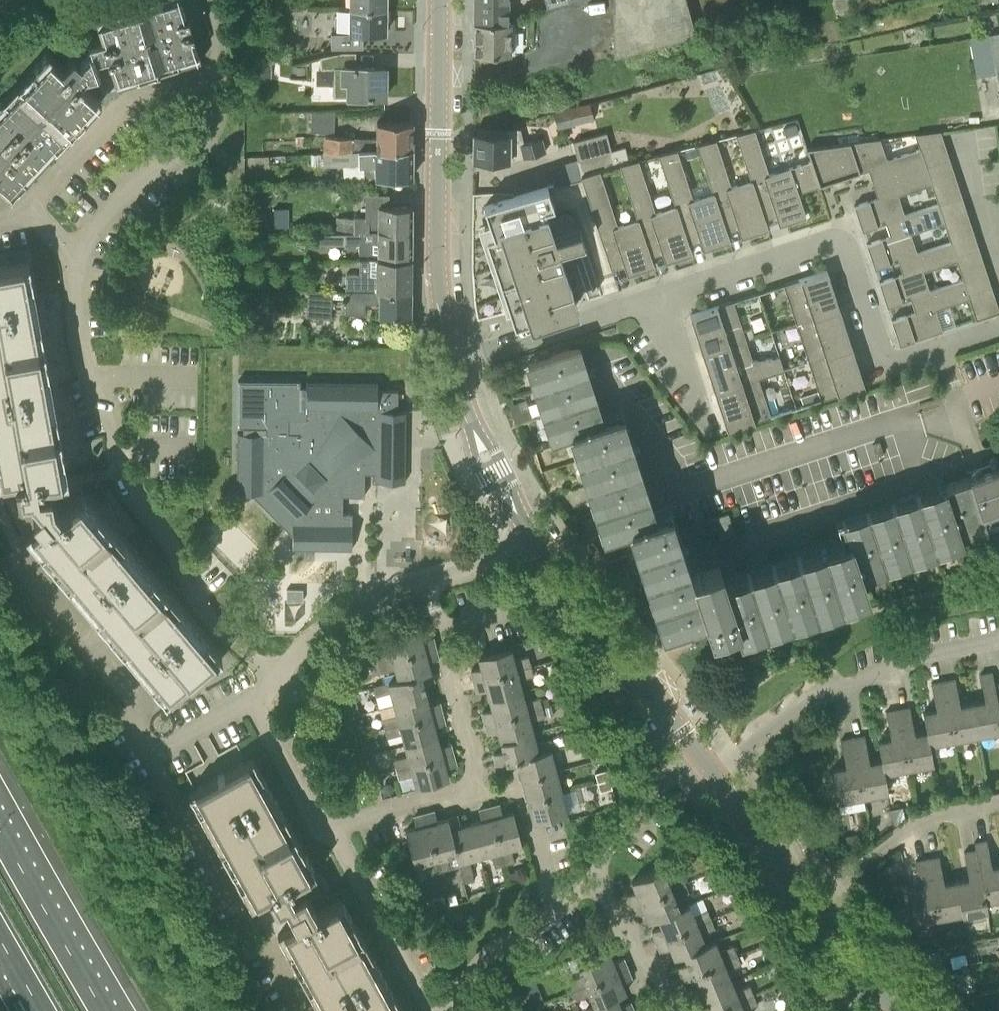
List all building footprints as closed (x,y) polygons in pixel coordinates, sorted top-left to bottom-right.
[(0,103),(0,187),(11,197),(101,102),(81,83),(87,76),(112,69),(117,86),(201,61),(183,0),(149,0),(95,16),(101,34),(88,38),(91,49),(80,62),(73,55),(63,66),(48,52),(0,103)] [(474,21),(508,21),(509,0),(474,0),(474,21)] [(571,2),(571,0),(545,0),(547,8),(571,2)] [(695,33),(686,0),(614,0),(613,55),(695,33)] [(865,11),(862,0),(835,0),(840,17),(865,11)] [(386,7),(350,7),(350,32),(331,31),(331,48),(363,48),(363,34),(371,34),(371,31),(386,32),(386,7)] [(510,21),(508,21),(474,21),(474,53),(510,53),(510,21)] [(998,73),(998,33),(990,35),(997,73),(998,73)] [(976,76),(997,73),(990,35),(970,38),(976,76)] [(354,67),(354,52),(339,52),(281,65),(288,92),(324,82),(321,75),(321,67),(340,67),(340,81),(347,81),(347,97),(385,97),(385,67),(354,67)] [(271,80),(271,60),(255,60),(255,80),(271,80)] [(559,127),(576,123),(572,107),(555,111),(559,127)] [(852,120),(852,111),(842,112),(843,120),(852,120)] [(334,133),(334,113),(311,112),(311,132),(334,133)] [(800,133),(796,120),(783,124),(786,132),(791,136),(800,133)] [(324,137),(324,152),(412,149),(412,122),(377,122),(376,138),(324,137)] [(751,180),(764,219),(765,219),(783,213),(786,222),(806,216),(798,192),(820,185),(811,160),(769,174),(755,129),(736,134),(751,180)] [(922,153),(945,146),(940,130),(916,134),(921,148),(920,148),(922,153)] [(581,174),(614,165),(611,151),(606,132),(572,141),(581,174)] [(509,147),(508,134),(473,134),(473,161),(513,161),(544,152),(540,138),(509,147)] [(811,160),(820,185),(868,169),(873,183),(926,166),(922,153),(920,148),(886,159),(880,138),(807,148),(811,160)] [(713,192),(726,231),(727,231),(745,225),(748,235),(768,228),(765,219),(764,219),(751,180),(731,186),(716,139),(697,144),(713,192)] [(684,150),(687,157),(699,153),(696,145),(684,150)] [(926,166),(949,158),(945,146),(922,153),(926,166)] [(630,161),(625,147),(611,151),(614,165),(619,164),(630,161)] [(412,149),(324,152),(325,153),(326,166),(363,164),(364,179),(376,179),(376,177),(411,177),(412,149)] [(675,205),(675,204),(688,244),(689,243),(707,238),(710,247),(730,240),(727,231),(726,231),(713,192),(693,199),(677,149),(658,154),(675,205)] [(926,166),(930,179),(954,171),(949,158),(926,166)] [(637,217),(650,256),(651,256),(669,250),(672,259),(692,253),(689,243),(688,244),(675,204),(675,205),(655,211),(638,159),(630,161),(619,164),(637,217)] [(926,166),(873,183),(877,197),(854,205),(862,230),(886,222),(885,222),(905,215),(904,214),(898,195),(932,184),(930,179),(926,166)] [(637,217),(617,223),(599,169),(580,174),(611,269),(631,262),(634,272),(654,265),(651,256),(650,256),(637,217)] [(934,192),(958,184),(954,171),(930,179),(932,184),(934,192)] [(586,240),(579,220),(578,218),(578,217),(576,215),(575,214),(573,213),(572,212),(571,212),(568,211),(566,211),(564,212),(550,216),(547,205),(553,203),(547,184),(485,204),(495,233),(487,235),(515,323),(529,319),(531,325),(580,310),(561,248),(586,240)] [(938,204),(962,197),(958,184),(934,192),(938,203),(938,204)] [(339,217),(339,232),(344,232),(354,232),(354,230),(354,228),(411,230),(411,206),(388,206),(388,194),(365,194),(365,217),(339,217)] [(942,217),(966,209),(962,197),(938,204),(942,217)] [(905,215),(885,222),(886,222),(890,235),(866,243),(874,268),(898,260),(898,259),(917,253),(917,252),(910,233),(944,222),(942,217),(938,204),(938,203),(904,214),(905,215)] [(942,217),(944,222),(946,230),(970,222),(966,209),(942,217)] [(950,242),(974,234),(970,222),(946,230),(950,241),(950,242)] [(344,232),(345,244),(359,244),(359,254),(411,254),(411,230),(354,230),(354,232),(344,232)] [(326,244),(326,233),(314,233),(314,244),(326,244)] [(979,247),(974,234),(950,242),(955,255),(979,247)] [(917,252),(917,253),(898,259),(898,260),(902,273),(879,281),(887,306),(910,298),(910,297),(929,291),(929,290),(923,271),(956,260),(955,255),(950,242),(950,241),(917,252)] [(955,255),(956,260),(959,268),(983,260),(979,247),(955,255)] [(347,275),(347,289),(410,290),(410,258),(377,258),(377,259),(360,259),(360,275),(347,275)] [(959,268),(963,280),(987,273),(983,260),(959,268)] [(15,485),(17,499),(30,497),(40,509),(32,516),(41,526),(25,539),(166,706),(222,659),(81,492),(59,511),(54,504),(49,479),(67,476),(29,261),(0,267),(0,488),(15,485)] [(796,323),(840,309),(827,270),(783,284),(796,323)] [(991,285),(987,273),(963,280),(967,293),(991,285)] [(929,290),(929,291),(910,297),(910,298),(915,311),(891,319),(899,344),(942,330),(935,309),(968,298),(967,293),(963,280),(929,290)] [(972,306),(995,298),(991,285),(967,293),(968,298),(969,298),(972,306)] [(410,290),(347,289),(346,313),(365,314),(366,303),(380,303),(380,316),(410,316),(410,290)] [(331,318),(333,292),(308,291),(306,317),(331,318)] [(976,319),(998,311),(998,309),(995,298),(972,306),(976,319)] [(743,331),(733,300),(690,315),(702,353),(746,339),(743,331)] [(809,361),(852,347),(840,309),(796,323),(809,361)] [(752,329),(743,331),(746,339),(754,337),(752,329)] [(746,339),(702,353),(715,392),(758,378),(783,369),(781,361),(754,363),(746,339)] [(821,400),(842,393),(865,386),(852,347),(809,361),(821,400)] [(599,424),(574,348),(550,356),(542,359),(527,363),(552,441),(571,435),(604,535),(630,527),(662,628),(688,620),(698,635),(735,623),(738,632),(866,590),(860,572),(961,538),(960,534),(985,526),(986,528),(997,525),(998,524),(998,466),(979,472),(969,475),(969,477),(942,486),(944,492),(843,524),(849,543),(725,584),(719,566),(692,575),(704,612),(698,615),(665,514),(651,518),(618,418),(599,424)] [(540,352),(540,353),(542,359),(550,356),(548,350),(548,349),(540,352)] [(771,416),(758,378),(715,392),(728,431),(771,416)] [(273,433),(239,432),(239,492),(250,492),(257,500),(260,497),(286,525),(284,527),(292,534),(292,546),(352,546),(352,512),(343,512),(343,495),(364,495),(365,471),(372,471),(372,481),(403,481),(403,410),(398,410),(398,390),(378,389),(378,383),(306,382),(306,417),(286,417),(286,434),(297,434),(297,443),(273,443),(273,433)] [(711,533),(717,531),(720,538),(735,534),(728,513),(707,520),(711,533)] [(376,652),(378,663),(435,648),(432,636),(422,639),(419,629),(386,637),(389,649),(376,652)] [(435,648),(378,663),(381,673),(395,669),(398,679),(398,680),(431,671),(428,660),(438,658),(435,648)] [(471,670),(474,683),(531,667),(528,657),(514,661),(511,650),(478,658),(481,667),(471,670)] [(531,667),(474,683),(477,691),(486,689),(489,701),(522,692),(519,681),(534,677),(531,667)] [(398,680),(398,679),(373,686),(374,688),(367,690),(369,697),(376,695),(376,697),(391,693),(393,703),(427,694),(424,684),(433,681),(431,671),(398,680)] [(994,684),(992,672),(980,675),(984,701),(972,703),(978,736),(998,732),(998,712),(994,684)] [(338,695),(348,693),(344,678),(334,681),(338,695)] [(978,736),(972,703),(959,706),(955,679),(943,681),(954,740),(978,736)] [(954,740),(943,681),(931,683),(936,710),(923,712),(927,732),(929,745),(931,745),(954,740)] [(522,692),(489,701),(492,709),(482,712),(485,724),(542,709),(539,699),(525,703),(522,692)] [(427,694),(393,703),(396,714),(382,718),(384,727),(441,712),(439,702),(430,705),(427,694)] [(540,701),(542,709),(544,708),(550,706),(548,698),(540,701)] [(551,706),(550,706),(544,708),(547,716),(553,714),(551,706)] [(929,745),(927,732),(914,734),(910,707),(898,709),(909,769),(935,764),(931,745),(929,745)] [(542,709),(485,724),(488,734),(498,731),(501,741),(533,733),(530,723),(545,719),(542,709)] [(909,769),(898,709),(885,712),(890,739),(877,741),(881,761),(883,773),(885,773),(909,769)] [(441,712),(384,727),(387,738),(402,734),(404,744),(437,735),(435,726),(444,723),(441,712)] [(533,733),(501,741),(503,751),(493,754),(496,765),(516,760),(550,751),(551,751),(553,751),(550,740),(536,744),(533,733)] [(437,735),(404,744),(408,756),(393,760),(395,769),(452,753),(450,743),(440,746),(437,735)] [(883,773),(881,761),(869,763),(864,735),(853,737),(864,797),(889,792),(885,773),(883,773)] [(864,797),(853,737),(840,740),(845,767),(832,770),(838,802),(864,797)] [(591,761),(604,758),(602,748),(589,752),(591,761)] [(550,751),(516,760),(522,780),(556,771),(551,751),(550,751)] [(452,753),(395,769),(398,780),(413,776),(416,786),(449,778),(446,767),(456,765),(452,753)] [(188,793),(251,908),(268,899),(275,911),(284,906),(295,925),(278,934),(320,1010),(402,1010),(341,900),(316,913),(299,882),(315,873),(252,758),(188,793)] [(597,782),(610,779),(607,769),(594,773),(597,782)] [(556,771),(522,780),(527,800),(561,791),(556,771)] [(613,788),(610,779),(597,782),(600,792),(613,788)] [(972,795),(970,787),(962,788),(964,796),(972,795)] [(561,791),(527,800),(533,822),(567,813),(561,791)] [(500,805),(489,808),(504,864),(514,861),(511,847),(522,844),(513,812),(502,815),(500,805)] [(890,809),(894,826),(905,817),(902,806),(890,809)] [(504,864),(489,808),(480,810),(482,820),(471,823),(479,855),(491,852),(495,866),(504,864)] [(456,851),(448,818),(439,821),(436,811),(425,814),(439,871),(450,868),(446,854),(456,851)] [(439,871),(425,814),(414,817),(416,827),(405,829),(414,862),(426,859),(430,873),(439,871)] [(479,855),(471,823),(462,826),(459,815),(448,818),(456,851),(457,851),(463,874),(472,872),(473,872),(470,858),(479,855)] [(861,845),(858,833),(841,836),(843,848),(861,845)] [(975,850),(984,902),(987,901),(998,899),(998,865),(992,867),(987,840),(973,842),(975,850)] [(957,881),(963,913),(988,909),(987,901),(984,902),(975,850),(964,852),(968,879),(957,881)] [(928,859),(939,917),(963,913),(957,881),(944,883),(939,857),(928,859)] [(939,917),(928,859),(915,861),(920,888),(908,890),(913,922),(939,917)] [(502,864),(495,866),(497,873),(504,871),(502,864)] [(626,895),(631,906),(685,883),(681,873),(667,879),(662,868),(631,881),(636,891),(626,895)] [(728,880),(724,869),(716,872),(720,883),(728,880)] [(472,872),(463,874),(465,883),(474,880),(472,872)] [(685,883),(631,906),(635,915),(644,911),(648,922),(657,918),(679,909),(679,908),(674,897),(688,891),(685,883)] [(458,902),(455,893),(446,895),(449,905),(458,902)] [(735,909),(746,904),(743,896),(732,901),(735,909)] [(679,908),(679,909),(657,918),(661,927),(652,931),(656,941),(711,919),(707,908),(693,914),(689,904),(679,908)] [(711,919),(656,941),(661,952),(670,948),(674,958),(684,954),(683,952),(705,943),(701,934),(715,928),(711,919)] [(940,945),(938,935),(928,937),(930,947),(940,945)] [(683,952),(684,954),(688,964),(678,967),(682,977),(737,955),(733,945),(719,950),(715,940),(705,943),(683,952)] [(942,961),(940,949),(928,951),(930,963),(942,961)] [(572,990),(627,968),(623,957),(613,961),(609,951),(578,964),(583,975),(568,981),(572,990)] [(737,955),(682,977),(687,989),(696,985),(700,993),(731,980),(727,970),(741,964),(737,955)] [(616,995),(617,996),(626,992),(622,982),(631,978),(627,968),(572,990),(576,1000),(590,994),(594,1004),(616,995)] [(534,976),(520,982),(530,1006),(544,1000),(534,976)] [(700,993),(704,1004),(695,1008),(696,1010),(712,1010),(753,994),(750,985),(736,991),(731,980),(700,993)] [(712,1010),(744,1010),(744,1009),(757,1004),(753,994),(712,1010)] [(630,1002),(620,1006),(617,996),(616,995),(594,1004),(585,1008),(586,1010),(634,1010),(630,1002)]
